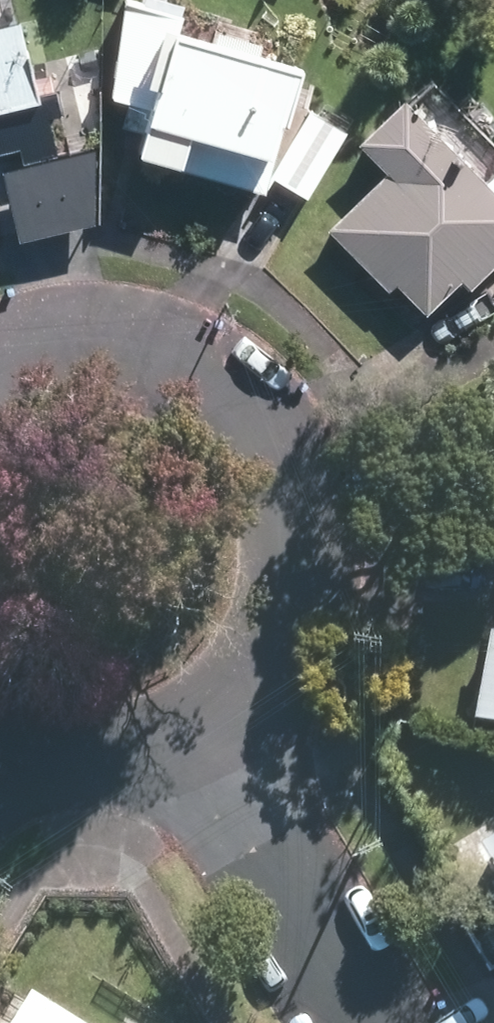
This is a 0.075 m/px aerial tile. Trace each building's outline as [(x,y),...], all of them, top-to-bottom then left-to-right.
[(144,4),(130,0),(124,0),(111,96),(130,102),(123,125),(147,131),(141,152),(265,188),(301,66),(178,30),(183,15),(182,15),(185,3),(173,0),(145,0),(144,4)] [(24,146),(27,160),(58,153),(54,138),(56,138),(51,116),(63,113),(57,88),(44,91),(35,53),(30,54),(22,19),(0,24),(0,152),(24,146)] [(487,179),(405,96),(359,141),(387,169),(327,228),(388,289),(396,282),(426,312),(460,278),(470,288),(493,265),(493,172),(487,179)] [(348,130),(313,109),(272,178),(307,199),(348,130)] [(475,718),(493,721),(493,614),(475,718)] [(476,841),(490,864),(493,862),(493,830),(476,841)] [(12,1022),(106,1022),(40,981),(12,1022)]
